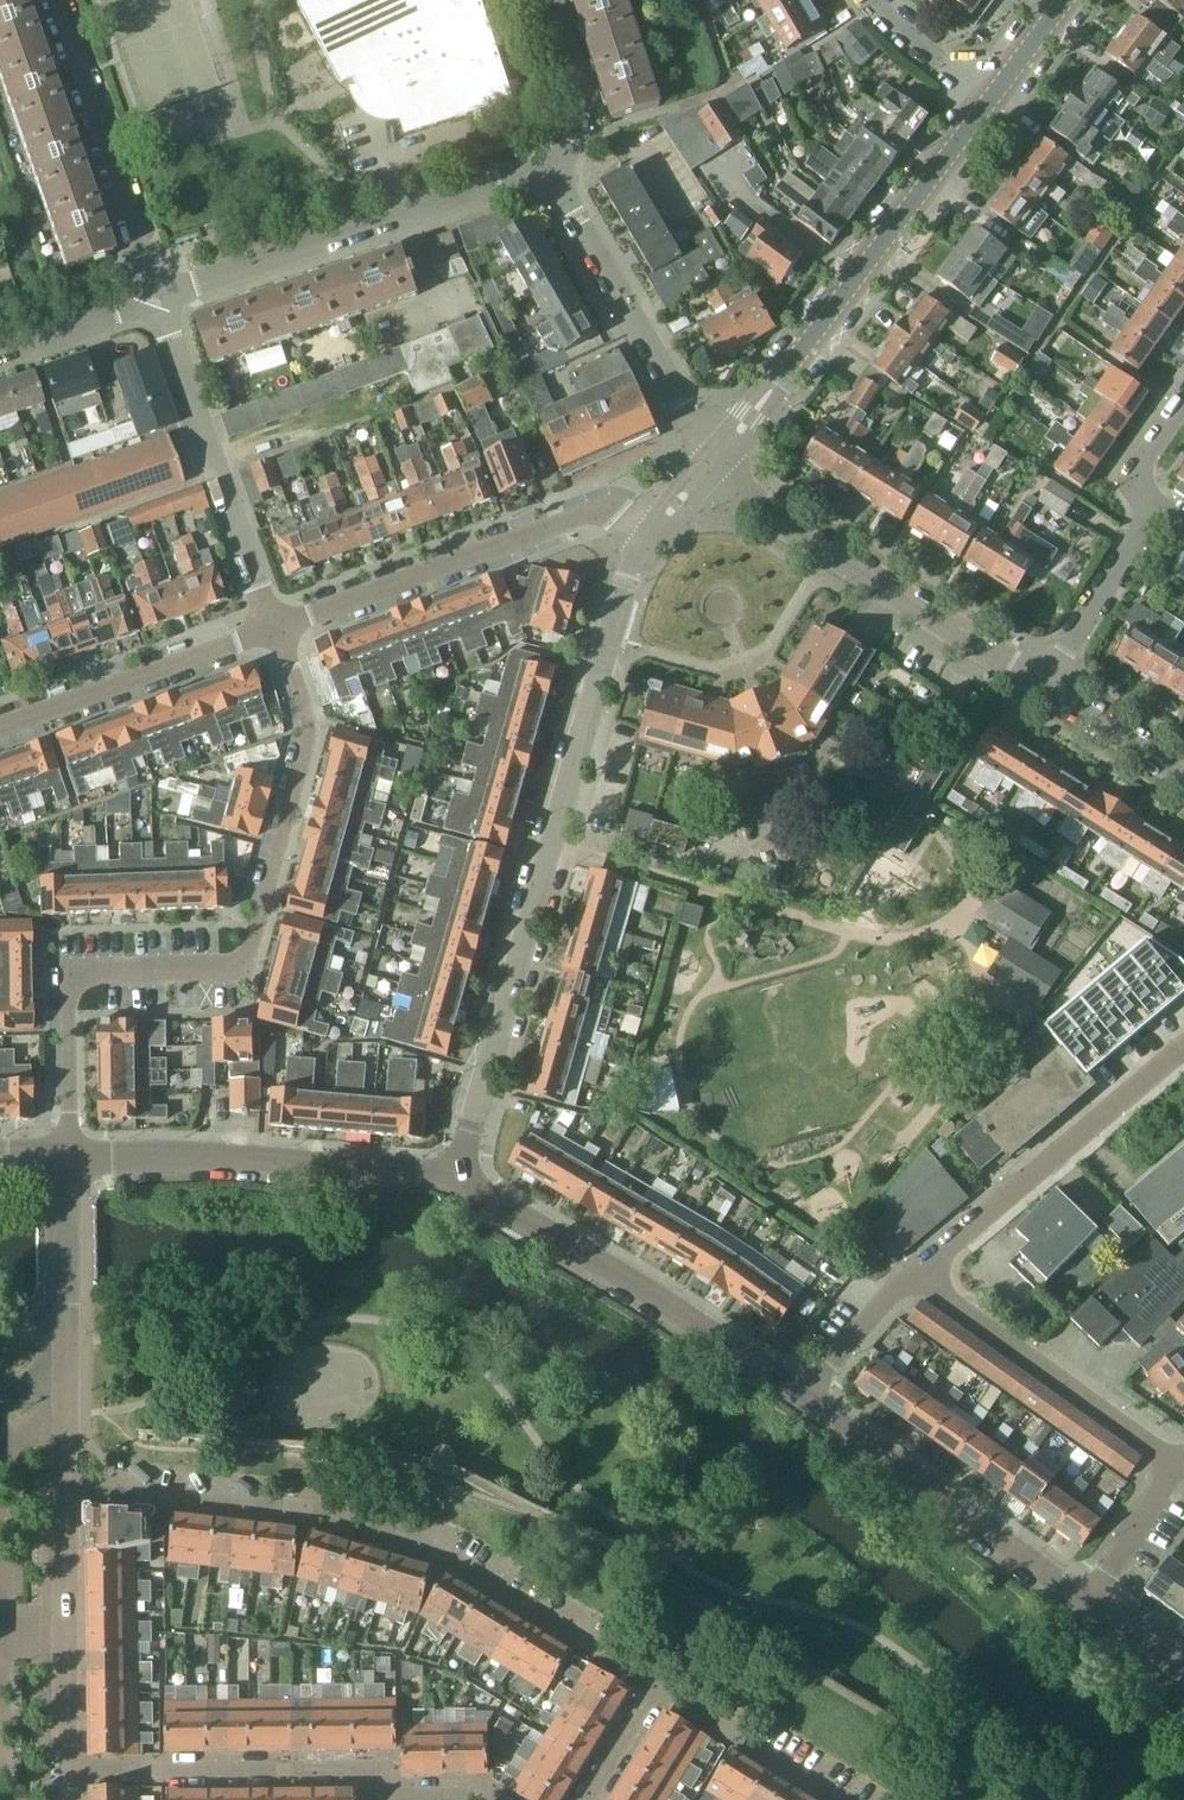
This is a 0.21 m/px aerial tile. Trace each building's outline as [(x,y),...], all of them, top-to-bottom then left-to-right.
[(41,46),(25,0),(0,0),(0,59),(41,46)] [(315,36),(341,85),(353,78),(362,95),(361,96),(362,98),(366,103),(371,108),(376,110),(382,112),(389,113),(393,112),(400,111),(406,133),(467,114),(513,99),(481,0),(306,0),(298,4),(315,36)] [(627,0),(575,0),(592,50),(638,35),(627,0)] [(749,50),(760,43),(773,36),(772,35),(816,10),(810,0),(794,0),(767,16),(772,24),(769,27),(768,25),(751,36),(743,41),(748,49),(749,50)] [(794,0),(755,0),(760,8),(762,7),(767,16),(794,0)] [(952,9),(954,7),(962,12),(963,15),(968,19),(974,19),(978,14),(977,13),(987,0),(940,0),(952,9)] [(1150,7),(1177,28),(1183,19),(1182,17),(1183,14),(1183,0),(1155,0),(1150,7)] [(718,8),(723,18),(736,11),(730,1),(718,8)] [(1137,15),(1122,34),(1165,68),(1172,59),(1158,47),(1166,37),(1168,39),(1177,28),(1150,7),(1141,18),(1137,15)] [(790,57),(799,52),(800,52),(828,34),(825,29),(826,28),(816,10),(772,35),(773,36),(778,44),(782,42),(788,51),(787,51),(790,57)] [(736,11),(723,18),(730,28),(742,20),(736,11)] [(835,36),(837,39),(844,56),(846,55),(858,68),(881,46),(858,21),(835,36)] [(1136,77),(1142,68),(1165,85),(1173,74),(1165,68),(1122,34),(1107,54),(1136,77)] [(661,104),(638,35),(592,50),(614,120),(661,105),(661,104)] [(844,56),(837,39),(821,48),(829,65),(844,56)] [(766,53),(760,43),(749,50),(754,58),(746,63),(738,68),(745,80),(756,73),(759,77),(770,70),(761,56),(766,53)] [(19,130),(64,114),(41,46),(0,59),(0,76),(19,130)] [(748,49),(740,54),(746,63),(754,58),(749,50),(748,49)] [(790,57),(785,61),(797,85),(812,78),(799,52),(790,57)] [(804,57),(800,52),(799,52),(812,78),(819,94),(827,90),(822,79),(826,78),(824,73),(825,72),(816,52),(804,57)] [(772,68),(785,95),(797,87),(796,85),(797,85),(785,61),(772,68)] [(1126,89),(1125,88),(1124,90),(1094,68),(1080,88),(1120,118),(1130,105),(1135,108),(1141,100),(1126,89)] [(761,85),(771,105),(782,97),(773,79),(761,85)] [(738,90),(751,118),(763,110),(749,84),(738,90)] [(886,84),(872,101),(914,132),(926,117),(896,94),(893,89),(886,84)] [(1128,124),(1120,118),(1080,88),(1078,86),(1062,107),(1064,109),(1100,134),(1113,144),(1128,124)] [(721,101),(738,126),(751,118),(738,90),(721,101)] [(847,108),(859,118),(902,149),(914,132),(872,101),(861,92),(847,108)] [(1154,99),(1143,117),(1174,138),(1183,122),(1183,117),(1169,107),(1154,99)] [(1169,107),(1183,117),(1183,104),(1182,107),(1174,100),(1169,107)] [(738,126),(721,101),(710,108),(708,104),(659,120),(690,173),(744,137),(736,127),(738,126)] [(1072,158),(1082,166),(1086,161),(1094,166),(1101,157),(1089,148),(1100,134),(1064,109),(1050,128),(1079,150),(1072,158)] [(64,114),(19,130),(42,198),(88,182),(64,114)] [(890,164),(902,149),(859,118),(848,132),(890,164)] [(1126,140),(1140,149),(1147,139),(1134,129),(1126,140)] [(836,148),(847,157),(878,180),(890,164),(848,132),(836,148)] [(1041,139),(1026,160),(1055,182),(1065,169),(1099,194),(1108,182),(1096,175),(1082,166),(1072,158),(1071,161),(1041,139)] [(867,195),(878,180),(847,157),(843,163),(820,145),(813,154),(867,195)] [(854,211),(867,195),(813,154),(805,165),(828,182),(823,188),(854,211)] [(1026,160),(1007,184),(1037,206),(1046,194),(1060,204),(1069,192),(1055,182),(1026,160)] [(601,183),(654,273),(648,277),(658,294),(678,282),(670,266),(683,258),(682,256),(630,166),(601,183)] [(758,167),(746,175),(754,187),(766,179),(758,167)] [(789,172),(783,180),(843,226),(854,211),(823,188),(818,195),(789,172)] [(1119,187),(1137,198),(1145,183),(1128,172),(1119,187)] [(832,241),(843,226),(783,180),(775,190),(797,207),(793,212),(832,241)] [(88,182),(42,198),(66,267),(112,251),(88,182)] [(1037,207),(1037,206),(1007,184),(989,209),(1018,231),(1018,232),(1032,240),(1049,217),(1037,207)] [(1120,195),(1115,202),(1127,211),(1132,204),(1120,195)] [(726,219),(716,203),(707,209),(718,225),(726,219)] [(502,241),(517,265),(550,245),(534,218),(516,228),(506,211),(489,216),(497,242),(502,241)] [(1172,219),(1183,227),(1183,216),(1178,212),(1172,219)] [(751,228),(733,214),(725,225),(743,239),(751,228)] [(484,218),(475,221),(483,247),(497,242),(489,216),(484,218)] [(1086,241),(1102,252),(1118,229),(1101,217),(1086,241)] [(1180,238),(1183,233),(1183,227),(1172,219),(1166,229),(1180,238)] [(783,235),(763,220),(740,251),(758,265),(760,263),(783,280),(803,253),(782,237),(783,235)] [(469,252),(483,247),(475,221),(460,226),(469,252)] [(957,252),(992,278),(1002,265),(1008,270),(1017,259),(1006,251),(1007,251),(975,227),(957,252)] [(678,282),(703,268),(725,255),(711,229),(693,239),(697,247),(682,256),(683,258),(670,266),(678,282)] [(453,231),(438,236),(448,263),(462,258),(453,231)] [(434,268),(448,263),(438,236),(425,240),(434,268)] [(1086,241),(1068,266),(1067,267),(1082,277),(1082,276),(1084,278),(1102,252),(1086,241)] [(566,274),(550,245),(517,265),(533,294),(566,274)] [(335,270),(350,317),(419,293),(414,277),(418,276),(414,265),(410,267),(403,247),(335,270)] [(1072,290),(1082,277),(1067,267),(1068,266),(1054,258),(1039,248),(1031,260),(1046,269),(1046,270),(1072,290)] [(998,284),(991,279),(992,278),(957,252),(938,278),(979,309),(998,284)] [(446,281),(468,273),(462,258),(448,263),(434,268),(446,281)] [(1179,258),(1165,277),(1157,271),(1159,269),(1145,259),(1140,266),(1153,276),(1154,276),(1162,281),(1183,297),(1183,262),(1179,258)] [(1140,266),(1134,275),(1147,284),(1149,282),(1154,276),(1153,276),(1140,266)] [(678,282),(658,294),(667,309),(712,282),(703,268),(678,282)] [(335,270),(266,294),(282,340),(350,317),(335,270)] [(582,301),(566,274),(533,294),(549,321),(582,301)] [(1095,276),(1083,293),(1095,302),(1107,284),(1095,276)] [(483,284),(491,301),(502,296),(494,279),(483,284)] [(1162,281),(1145,305),(1172,324),(1183,307),(1183,297),(1162,281)] [(728,284),(717,291),(725,304),(748,343),(774,328),(756,298),(755,298),(750,289),(735,297),(728,284)] [(748,343),(725,304),(717,291),(707,297),(720,319),(705,328),(722,358),(748,343)] [(282,340),(266,294),(197,317),(213,364),(282,340)] [(923,296),(906,319),(935,340),(945,326),(969,343),(978,329),(954,313),(952,317),(923,296)] [(1099,307),(1107,313),(1108,313),(1121,323),(1129,329),(1155,347),(1172,324),(1145,305),(1133,323),(1124,317),(1126,315),(1105,299),(1099,307)] [(600,331),(582,301),(549,321),(566,350),(600,331)] [(497,314),(505,331),(516,326),(508,309),(497,314)] [(489,313),(400,347),(409,372),(408,372),(417,396),(454,382),(449,367),(505,346),(489,313)] [(1108,313),(1107,313),(1101,321),(1115,331),(1116,330),(1124,336),(1112,352),(1139,371),(1155,347),(1129,329),(1121,323),(1108,313)] [(946,349),(935,340),(906,319),(889,343),(917,364),(929,349),(940,357),(946,349)] [(1009,324),(1001,337),(1028,354),(1036,341),(1009,324)] [(539,377),(522,339),(503,347),(521,385),(539,377)] [(900,388),(900,387),(908,393),(914,395),(920,387),(907,377),(917,364),(889,343),(871,366),(900,388)] [(1058,350),(1048,343),(1041,353),(1051,359),(1058,350)] [(1015,375),(1024,360),(1019,356),(1021,354),(1006,345),(1004,347),(1002,345),(991,361),(1015,375)] [(388,352),(397,377),(408,372),(409,372),(400,347),(388,352)] [(946,349),(940,357),(951,364),(957,356),(946,349)] [(110,430),(115,445),(178,423),(152,351),(112,365),(128,409),(133,422),(110,430)] [(560,470),(657,428),(632,372),(620,351),(618,352),(619,352),(570,373),(579,395),(555,405),(555,406),(547,409),(536,414),(560,470)] [(388,352),(376,357),(385,381),(397,377),(388,352)] [(1052,362),(1041,354),(1036,361),(1047,369),(1052,362)] [(84,356),(43,370),(54,403),(79,395),(81,401),(98,396),(84,356)] [(376,357),(364,361),(373,386),(385,381),(376,357)] [(364,361),(352,366),(361,390),(373,386),(364,361)] [(352,366),(340,370),(350,395),(361,390),(352,366)] [(805,460),(829,475),(866,416),(881,391),(901,404),(908,393),(900,387),(900,388),(871,366),(868,366),(855,387),(857,393),(849,405),(857,410),(840,437),(825,427),(805,460)] [(1113,368),(1101,385),(1089,376),(1084,383),(1097,392),(1133,417),(1149,394),(1113,368)] [(340,370),(328,375),(337,399),(350,395),(340,370)] [(7,383),(17,412),(28,409),(44,403),(34,374),(7,383)] [(328,375),(316,379),(325,404),(337,399),(328,375)] [(316,379),(304,384),(313,408),(325,404),(316,379)] [(456,392),(480,439),(504,496),(535,484),(512,430),(498,435),(484,403),(491,399),(480,379),(456,392)] [(17,412),(7,383),(0,385),(0,418),(17,412)] [(1084,383),(1078,392),(1089,399),(1091,401),(1097,392),(1084,383)] [(304,384),(292,388),(301,413),(313,408),(304,384)] [(292,388),(280,393),(289,417),(301,413),(292,388)] [(979,404),(989,411),(990,412),(1001,396),(990,388),(979,404)] [(549,390),(529,399),(536,414),(547,409),(555,406),(555,405),(549,390)] [(1116,441),(1133,417),(1097,392),(1091,401),(1089,399),(1078,415),(1089,422),(1116,441)] [(280,393),(268,397),(278,422),(289,417),(280,393)] [(435,399),(442,417),(459,410),(450,393),(435,399)] [(268,397),(256,402),(266,426),(278,422),(268,397)] [(415,406),(422,425),(442,417),(435,399),(415,406)] [(256,402),(244,406),(254,431),(266,426),(256,402)] [(975,433),(986,416),(966,403),(955,419),(975,433)] [(244,406),(232,411),(242,436),(254,431),(244,406)] [(401,433),(422,425),(415,406),(395,414),(401,433)] [(242,436),(232,411),(221,415),(230,440),(242,436)] [(1050,430),(1050,431),(1063,440),(1069,430),(1041,411),(1035,420),(1050,430)] [(52,430),(46,414),(38,417),(43,433),(52,430)] [(935,414),(925,430),(934,436),(940,434),(948,422),(935,414)] [(829,475),(853,490),(873,458),(859,449),(874,422),(866,416),(829,475)] [(28,446),(20,422),(8,426),(16,450),(28,446)] [(1116,441),(1089,422),(1073,446),(1099,465),(1116,441)] [(1063,440),(1050,431),(1045,438),(1059,448),(1063,440)] [(92,436),(67,445),(72,460),(97,451),(92,436)] [(180,484),(163,437),(0,495),(0,548),(180,484)] [(462,442),(452,446),(457,458),(475,504),(476,507),(496,499),(478,453),(468,457),(462,442)] [(902,466),(898,473),(877,506),(902,521),(923,489),(910,481),(915,472),(919,471),(920,469),(925,462),(926,459),(925,456),(927,453),(926,447),(917,442),(908,456),(902,466)] [(313,443),(293,451),(296,461),(317,453),(313,443)] [(411,488),(401,492),(414,527),(435,519),(409,450),(407,446),(397,450),(411,488)] [(435,519),(456,511),(442,477),(431,481),(430,480),(434,473),(430,464),(425,462),(420,446),(409,450),(435,519)] [(451,473),(442,477),(456,511),(475,504),(457,458),(452,446),(442,449),(451,473)] [(981,525),(966,516),(988,481),(987,480),(994,470),(997,471),(1008,454),(995,446),(978,475),(936,543),(960,557),(981,525)] [(1083,488),(1099,465),(1073,446),(1056,469),(1083,488)] [(893,461),(902,466),(908,456),(900,449),(893,461)] [(293,451),(273,458),(282,481),(301,474),(293,451)] [(394,534),(414,527),(401,492),(397,481),(386,485),(376,457),(366,461),(367,464),(372,476),(394,534)] [(280,481),(282,481),(273,458),(252,466),(262,494),(282,487),(280,481)] [(853,490),(877,506),(898,473),(873,458),(853,490)] [(372,542),(394,534),(372,476),(367,464),(356,467),(370,503),(359,507),(372,542)] [(911,527),(936,543),(978,475),(968,468),(946,503),(931,494),(911,527)] [(1175,491),(1183,497),(1183,472),(1178,479),(1182,482),(1175,491)] [(352,550),(372,542),(359,507),(349,511),(335,475),(326,479),(330,492),(352,550)] [(1051,480),(1038,500),(1039,500),(1064,518),(1078,497),(1051,480)] [(194,515),(208,509),(200,487),(165,499),(170,513),(172,512),(173,514),(191,507),(194,515)] [(310,499),(319,522),(332,557),(352,550),(330,492),(310,499)] [(1027,496),(1023,503),(1033,510),(1039,500),(1038,500),(1031,495),(1027,496)] [(152,504),(156,515),(157,517),(170,513),(165,499),(152,504)] [(313,564),(332,557),(319,522),(310,526),(301,502),(288,507),(292,517),(293,518),(310,565),(312,565),(313,564)] [(986,528),(965,561),(990,577),(1022,526),(1033,510),(1023,503),(1001,537),(986,528)] [(128,524),(156,515),(152,504),(125,514),(127,519),(128,524)] [(314,568),(313,564),(312,565),(310,565),(293,518),(272,526),(286,565),(284,566),(287,575),(290,574),(291,577),(293,576),(294,578),(304,575),(303,572),(314,568)] [(136,543),(128,524),(127,519),(105,526),(114,550),(136,543)] [(77,533),(83,549),(86,558),(109,549),(101,524),(77,533)] [(1022,526),(990,577),(1015,592),(1035,561),(1047,569),(1058,551),(1046,544),(1029,534),(1031,531),(1022,526)] [(70,554),(83,549),(77,533),(77,531),(64,535),(70,554)] [(63,554),(57,537),(37,544),(43,561),(63,554)] [(180,541),(182,549),(203,607),(225,599),(207,549),(196,553),(190,537),(180,541)] [(203,607),(182,549),(174,551),(183,575),(172,579),(184,614),(203,607)] [(0,555),(0,569),(2,573),(15,568),(8,552),(0,555)] [(143,628),(163,621),(143,563),(141,557),(132,560),(138,578),(127,582),(143,628)] [(1173,573),(1183,580),(1183,557),(1173,573)] [(163,621),(184,614),(172,579),(160,583),(152,560),(143,563),(163,621)] [(39,615),(42,625),(55,660),(76,652),(55,594),(49,578),(45,567),(34,571),(48,612),(39,615)] [(515,592),(573,608),(581,580),(559,574),(533,567),(529,579),(519,576),(515,592)] [(509,594),(502,574),(479,583),(495,628),(507,623),(512,638),(524,634),(522,629),(509,594)] [(57,575),(49,578),(55,594),(63,591),(57,575)] [(83,610),(84,610),(96,645),(117,638),(95,580),(94,575),(85,578),(87,583),(86,583),(75,587),(83,610)] [(105,576),(95,580),(117,638),(138,630),(125,596),(114,599),(105,576)] [(456,591),(478,651),(488,647),(483,632),(495,628),(479,583),(456,591)] [(76,652),(96,645),(84,610),(83,610),(75,587),(63,591),(55,594),(76,652)] [(14,609),(8,591),(0,594),(0,603),(12,636),(1,640),(14,674),(35,667),(14,609)] [(434,599),(450,644),(462,640),(467,655),(478,651),(456,591),(434,599)] [(565,637),(573,608),(515,592),(509,594),(522,629),(532,625),(545,628),(544,631),(565,637)] [(411,608),(432,668),(443,664),(437,649),(450,644),(434,599),(411,608)] [(1128,639),(1117,656),(1121,659),(1122,662),(1127,665),(1130,664),(1142,672),(1175,618),(1167,613),(1162,620),(1137,604),(1127,620),(1136,626),(1133,630),(1130,631),(1127,636),(1128,639)] [(35,667),(55,660),(42,625),(31,629),(23,606),(14,609),(35,667)] [(388,616),(404,661),(417,656),(422,671),(432,668),(411,608),(388,616)] [(366,624),(387,684),(397,680),(392,665),(404,661),(388,616),(366,624)] [(821,618),(801,650),(852,682),(851,683),(855,686),(873,656),(874,655),(836,630),(828,625),(828,624),(829,623),(829,621),(829,620),(828,619),(827,618),(826,617),(824,617),(823,617),(822,617),(821,618)] [(1142,672),(1153,679),(1154,682),(1159,685),(1162,684),(1166,687),(1183,658),(1183,654),(1172,647),(1183,628),(1183,623),(1175,618),(1142,672)] [(343,633),(359,677),(371,673),(377,688),(387,684),(366,624),(343,633)] [(343,633),(315,643),(322,662),(327,660),(331,670),(329,671),(340,701),(351,697),(346,682),(359,677),(343,633)] [(511,654),(502,684),(548,697),(556,669),(539,664),(541,657),(517,650),(511,654)] [(779,685),(777,685),(784,690),(789,682),(834,710),(851,683),(852,682),(801,650),(799,653),(796,658),(787,672),(779,685)] [(1166,687),(1169,689),(1170,692),(1175,695),(1178,695),(1183,698),(1183,658),(1166,687)] [(260,696),(256,685),(260,683),(254,666),(225,676),(241,720),(255,715),(260,730),(271,726),(261,696),(260,696)] [(201,685),(222,744),(233,740),(228,725),(241,720),(225,676),(201,685)] [(644,730),(640,744),(642,745),(674,754),(676,749),(674,749),(690,692),(657,682),(655,682),(654,682),(652,682),(651,683),(650,684),(650,686),(650,687),(650,688),(651,689),(652,689),(652,690),(655,690),(652,699),(644,730)] [(720,708),(706,758),(739,767),(739,766),(749,769),(754,767),(762,769),(775,764),(778,772),(773,775),(785,807),(807,799),(795,766),(789,768),(786,760),(800,755),(804,748),(811,746),(815,738),(816,739),(834,710),(789,682),(784,690),(777,685),(731,703),(729,711),(720,708)] [(541,722),(548,697),(502,684),(498,698),(483,694),(480,704),(541,722)] [(177,693),(193,738),(207,733),(212,747),(222,744),(201,685),(177,693)] [(456,697),(469,701),(471,691),(459,687),(456,697)] [(690,692),(674,749),(676,749),(706,758),(720,708),(729,711),(731,703),(691,692),(690,692)] [(153,702),(174,761),(185,758),(179,743),(193,738),(177,693),(153,702)] [(930,730),(943,727),(953,711),(935,699),(927,711),(923,709),(916,721),(930,730)] [(129,711),(145,756),(159,751),(164,765),(174,761),(153,702),(129,711)] [(534,747),(541,722),(480,704),(477,715),(492,720),(488,734),(534,747)] [(105,719),(126,779),(137,775),(131,761),(145,756),(129,711),(105,719)] [(379,732),(373,714),(357,718),(360,727),(379,732)] [(930,730),(916,721),(911,718),(902,733),(921,745),(930,730)] [(81,728),(97,773),(111,768),(116,783),(126,779),(105,719),(81,728)] [(355,737),(356,731),(340,727),(332,754),(396,771),(399,762),(384,757),(387,746),(373,742),(355,737)] [(81,728),(56,737),(77,797),(88,793),(83,778),(97,773),(81,728)] [(977,782),(985,788),(1014,741),(993,728),(974,758),(973,757),(963,774),(977,782)] [(527,771),(534,747),(488,734),(484,747),(469,743),(466,754),(527,771)] [(68,800),(47,740),(25,748),(41,793),(53,789),(58,803),(68,800)] [(1016,784),(1035,754),(1014,741),(985,788),(996,794),(1006,778),(1016,784)] [(2,756),(23,816),(32,812),(33,812),(28,797),(41,793),(25,748),(2,756)] [(396,771),(332,754),(326,776),(375,789),(378,779),(393,783),(396,771)] [(520,796),(527,771),(466,754),(463,764),(478,769),(474,783),(520,796)] [(936,754),(915,788),(929,797),(950,762),(936,754)] [(1019,809),(1027,814),(1056,767),(1035,754),(1016,784),(1027,791),(1016,807),(1019,809)] [(7,805),(12,819),(21,816),(23,816),(2,756),(0,757),(0,807),(7,805)] [(1076,780),(1056,767),(1027,814),(1038,821),(1048,804),(1057,810),(1076,780)] [(424,770),(418,795),(428,797),(434,772),(424,770)] [(231,790),(227,805),(261,814),(271,780),(237,771),(231,790)] [(326,776),(320,798),(384,815),(387,806),(372,801),(375,789),(326,776)] [(1098,794),(1076,780),(1057,810),(1068,817),(1057,833),(1068,840),(1098,794)] [(186,783),(183,793),(197,797),(197,796),(200,787),(186,783)] [(513,821),(520,796),(474,783),(470,797),(455,792),(451,803),(513,821)] [(197,796),(213,801),(227,805),(231,790),(217,786),(216,790),(200,785),(200,787),(197,796)] [(967,800),(954,791),(953,790),(947,799),(961,808),(967,800)] [(130,814),(130,793),(106,802),(106,815),(130,814)] [(1089,830),(1100,837),(1118,807),(1098,794),(1068,840),(1078,846),(1089,830)] [(428,797),(418,795),(412,820),(421,823),(428,797)] [(223,828),(255,837),(261,814),(227,805),(213,801),(197,796),(197,797),(190,820),(223,829),(223,828)] [(314,820),(363,833),(366,823),(381,827),(384,815),(320,798),(314,820)] [(506,846),(513,821),(451,803),(444,829),(475,838),(475,837),(506,846)] [(1139,820),(1118,807),(1100,837),(1110,843),(1099,860),(1110,866),(1139,820)] [(976,817),(988,825),(994,817),(981,808),(976,817)] [(623,834),(647,841),(654,817),(630,810),(623,834)] [(901,810),(876,851),(881,854),(888,844),(904,854),(923,824),(901,810)] [(23,816),(21,816),(24,825),(35,821),(32,812),(23,816)] [(1009,826),(994,817),(988,825),(1003,835),(1009,826)] [(314,820),(308,842),(373,859),(376,849),(360,844),(363,833),(314,820)] [(1130,856),(1141,863),(1160,833),(1139,820),(1110,866),(1120,872),(1130,856)] [(691,832),(653,822),(647,841),(685,852),(691,832)] [(88,913),(110,912),(109,861),(97,862),(96,845),(95,845),(94,828),(84,828),(85,846),(86,846),(88,913)] [(420,835),(409,832),(406,846),(416,848),(420,835)] [(1181,846),(1160,833),(1141,863),(1155,871),(1144,887),(1152,892),(1181,846)] [(1017,843),(1030,852),(1036,844),(1023,835),(1017,843)] [(505,853),(442,836),(439,847),(456,851),(452,864),(498,877),(505,853)] [(212,858),(200,858),(202,909),(231,908),(230,890),(224,890),(224,881),(225,881),(223,841),(211,841),(212,858)] [(179,910),(202,909),(200,858),(188,858),(187,842),(176,843),(179,910)] [(308,842),(302,864),(351,877),(354,866),(370,870),(373,859),(308,842)] [(156,910),(179,910),(176,843),(165,843),(166,859),(154,860),(156,910)] [(110,912),(133,911),(131,844),(120,845),(121,861),(109,861),(110,912)] [(142,844),(131,844),(133,911),(156,910),(154,860),(143,860),(142,844)] [(1050,852),(1036,844),(1030,852),(1044,861),(1050,852)] [(1074,851),(1064,845),(1059,853),(1070,859),(1074,851)] [(88,913),(86,846),(85,846),(75,846),(76,862),(63,863),(65,913),(88,913)] [(1183,889),(1183,848),(1181,846),(1152,892),(1161,897),(1171,881),(1183,888),(1183,889)] [(41,914),(65,913),(63,863),(51,863),(50,847),(38,847),(39,887),(40,887),(41,914)] [(998,915),(1019,929),(990,974),(991,974),(1039,1005),(1060,973),(1025,951),(1034,936),(1027,932),(1041,909),(1034,904),(1013,891),(1031,862),(1018,854),(1017,854),(984,908),(979,914),(993,923),(998,915)] [(302,864),(297,884),(361,901),(363,892),(348,888),(351,877),(302,864)] [(491,902),(498,877),(452,864),(448,877),(432,873),(429,884),(491,902)] [(1056,874),(1069,882),(1075,874),(1062,865),(1056,874)] [(594,870),(587,895),(632,908),(640,883),(594,870)] [(1089,882),(1075,874),(1069,882),(1084,891),(1089,882)] [(358,911),(361,901),(297,884),(290,909),(324,918),(324,919),(339,924),(343,906),(358,911)] [(491,902),(429,884),(425,896),(442,900),(438,914),(484,927),(491,902)] [(1100,897),(1114,906),(1120,897),(1106,888),(1100,897)] [(1183,888),(1175,901),(1183,906),(1183,889),(1183,888)] [(0,895),(0,898),(3,908),(19,902),(15,889),(0,895)] [(587,895),(580,920),(625,933),(632,908),(587,895)] [(1133,905),(1120,897),(1114,906),(1127,914),(1133,905)] [(700,929),(706,909),(687,904),(681,924),(700,929)] [(1139,922),(1153,931),(1159,922),(1145,913),(1139,922)] [(477,951),(484,927),(438,914),(434,928),(418,924),(415,934),(477,951)] [(288,915),(281,941),(333,955),(337,940),(352,944),(355,932),(325,924),(325,925),(288,915)] [(625,933),(580,920),(573,945),(618,958),(627,960),(630,950),(621,947),(625,933)] [(30,949),(29,922),(0,922),(0,950),(30,949)] [(1170,929),(1165,937),(1176,945),(1181,936),(1170,929)] [(477,951),(415,934),(412,944),(428,949),(424,963),(470,976),(477,951)] [(1144,942),(1145,943),(1182,987),(1183,989),(1183,964),(1181,960),(1147,939),(1144,942)] [(274,966),(342,984),(344,974),(329,970),(333,955),(281,941),(274,966)] [(1127,956),(1128,957),(1165,1001),(1170,1006),(1183,995),(1183,989),(1182,987),(1145,943),(1144,942),(1127,956)] [(611,982),(618,958),(573,945),(566,969),(597,978),(611,982)] [(30,949),(0,950),(0,976),(30,976),(30,949)] [(1127,956),(1111,970),(1112,971),(1149,1015),(1154,1020),(1170,1006),(1165,1001),(1128,957),(1127,956)] [(463,1000),(470,976),(424,963),(420,977),(404,972),(401,983),(463,1000)] [(274,966),(267,992),(319,1006),(323,991),(339,995),(342,984),(274,966)] [(592,998),(597,978),(566,969),(559,994),(605,1007),(613,1010),(617,998),(599,993),(598,999),(592,998)] [(1111,970),(1094,984),(1095,985),(1132,1029),(1137,1034),(1154,1020),(1149,1015),(1112,971),(1111,970)] [(31,1003),(30,976),(0,976),(0,1003),(31,1003)] [(415,998),(411,1011),(456,1024),(463,1000),(401,983),(398,993),(415,998)] [(1094,984),(1078,998),(1079,999),(1116,1042),(1121,1048),(1137,1034),(1132,1029),(1095,985),(1094,984)] [(296,1028),(327,1037),(330,1026),(315,1021),(319,1006),(267,992),(260,1018),(296,1028)] [(559,994),(552,1019),(597,1032),(605,1007),(559,994)] [(1078,998),(1061,1012),(1062,1013),(1099,1056),(1104,1062),(1121,1048),(1116,1042),(1079,999),(1078,998)] [(31,1003),(0,1003),(0,1030),(31,1029),(31,1003)] [(456,1024),(411,1011),(400,1008),(396,1023),(388,1021),(383,1038),(430,1051),(430,1050),(447,1055),(456,1024)] [(1061,1012),(1044,1026),(1045,1027),(1082,1071),(1087,1077),(1104,1062),(1099,1056),(1062,1013),(1061,1012)] [(621,1031),(637,1036),(642,1019),(626,1015),(621,1031)] [(366,1037),(370,1022),(356,1018),(351,1033),(366,1037)] [(100,1020),(101,1047),(152,1046),(152,1034),(167,1034),(167,1021),(136,1022),(123,1023),(123,1019),(100,1020)] [(545,1044),(590,1057),(597,1032),(552,1019),(545,1044)] [(261,1021),(261,1035),(271,1036),(272,1024),(262,1021),(261,1021)] [(994,1109),(957,1140),(981,1169),(996,1157),(1001,1164),(1015,1153),(1015,1154),(1016,1153),(1016,1152),(1024,1145),(1025,1146),(1026,1145),(1025,1144),(1034,1137),(1034,1138),(1035,1137),(1035,1136),(1043,1129),(1043,1130),(1045,1129),(1044,1128),(1052,1121),(1053,1122),(1054,1121),(1054,1120),(1062,1113),(1062,1114),(1064,1113),(1063,1112),(1072,1105),(1073,1105),(1073,1104),(1081,1097),(1082,1097),(1083,1096),(1082,1096),(1094,1086),(1087,1077),(1082,1071),(1045,1027),(1044,1026),(1041,1021),(980,1093),(994,1109)] [(215,1022),(214,1022),(214,1028),(215,1046),(215,1063),(216,1063),(217,1063),(235,1063),(235,1070),(232,1070),(232,1113),(245,1112),(245,1114),(251,1114),(251,1112),(261,1112),(260,1058),(260,1057),(253,1057),(253,1022),(251,1022),(215,1022)] [(214,1028),(203,1028),(203,1047),(215,1046),(214,1028)] [(261,1041),(261,1055),(276,1056),(277,1041),(261,1041)] [(545,1044),(538,1069),(583,1082),(590,1057),(545,1044)] [(101,1047),(101,1071),(168,1070),(168,1059),(152,1059),(152,1046),(101,1047)] [(215,1046),(203,1047),(203,1065),(216,1065),(216,1063),(215,1063),(215,1046)] [(4,1120),(31,1120),(30,1081),(31,1081),(31,1066),(14,1066),(13,1050),(3,1050),(4,1120)] [(298,1128),(304,1059),(290,1058),(287,1092),(275,1091),(272,1126),(298,1128)] [(373,1134),(398,1136),(404,1059),(390,1058),(387,1100),(376,1099),(373,1134)] [(298,1128),(323,1130),(326,1095),(315,1094),(317,1060),(304,1059),(298,1128)] [(414,1102),(418,1060),(404,1059),(398,1136),(425,1138),(427,1103),(414,1102)] [(348,1132),(354,1063),(340,1062),(337,1096),(326,1095),(323,1130),(348,1132)] [(348,1132),(373,1134),(376,1099),(365,1098),(367,1064),(354,1063),(348,1132)] [(531,1094),(576,1106),(583,1082),(538,1069),(531,1094)] [(101,1071),(101,1094),(152,1094),(152,1081),(168,1081),(168,1070),(101,1071)] [(192,1070),(192,1086),(203,1086),(203,1070),(192,1070)] [(203,1070),(203,1086),(216,1086),(216,1070),(203,1070)] [(153,1106),(152,1094),(101,1094),(102,1121),(124,1121),(124,1118),(137,1118),(137,1119),(169,1118),(168,1106),(153,1106)] [(937,1133),(944,1141),(958,1129),(949,1118),(937,1133)] [(564,1138),(568,1131),(556,1124),(545,1143),(528,1133),(512,1161),(540,1177),(563,1137),(564,1138)] [(562,1190),(585,1150),(564,1138),(563,1137),(540,1177),(562,1190)] [(649,1147),(660,1153),(665,1144),(654,1138),(649,1147)] [(562,1190),(584,1203),(600,1176),(598,1175),(589,1170),(600,1150),(589,1143),(585,1150),(562,1190)] [(1170,1247),(1183,1235),(1183,1147),(1125,1197),(1156,1234),(1158,1233),(1170,1247)] [(881,1202),(890,1213),(868,1231),(894,1261),(969,1198),(944,1167),(943,1168),(926,1148),(881,1202)] [(598,1175),(600,1176),(584,1203),(606,1216),(629,1175),(606,1162),(598,1175)] [(699,1164),(693,1174),(700,1178),(706,1168),(699,1164)] [(629,1175),(606,1216),(628,1228),(652,1188),(629,1175)] [(734,1203),(739,1195),(725,1185),(719,1194),(727,1199),(732,1202),(734,1203)] [(650,1241),(674,1201),(652,1188),(628,1228),(650,1241)] [(1098,1229),(1057,1189),(1016,1231),(1029,1244),(1010,1264),(1038,1292),(1098,1229)] [(723,1213),(716,1224),(718,1226),(726,1215),(734,1203),(732,1202),(727,1199),(720,1211),(723,1213)] [(650,1241),(672,1254),(695,1214),(674,1201),(650,1241)] [(1131,1249),(1148,1232),(1120,1205),(1103,1223),(1131,1249)] [(695,1214),(672,1254),(694,1267),(717,1226),(695,1214)] [(715,1280),(741,1243),(717,1226),(694,1267),(699,1270),(715,1280)] [(1110,1338),(1116,1343),(1125,1343),(1130,1337),(1140,1347),(1183,1302),(1183,1250),(1175,1259),(1151,1236),(1071,1319),(1100,1348),(1110,1338)] [(731,1291),(736,1295),(763,1258),(762,1257),(741,1243),(715,1280),(731,1291)] [(736,1295),(757,1310),(784,1272),(790,1263),(769,1247),(762,1257),(763,1258),(736,1295)] [(814,1267),(822,1255),(812,1248),(804,1260),(814,1267)] [(806,1287),(784,1272),(757,1310),(778,1325),(796,1302),(806,1287)] [(800,1311),(808,1317),(817,1306),(809,1299),(800,1311)] [(910,1319),(922,1329),(936,1309),(924,1300),(910,1319)] [(922,1329),(936,1338),(949,1318),(936,1309),(922,1329)] [(1176,1326),(1183,1334),(1183,1317),(1176,1326)] [(962,1327),(949,1318),(936,1338),(948,1347),(962,1327)] [(1139,1364),(1166,1395),(1171,1392),(1183,1407),(1183,1356),(1183,1355),(1183,1334),(1176,1326),(1139,1364)] [(975,1337),(962,1327),(948,1347),(961,1357),(975,1337)] [(916,1335),(905,1351),(913,1356),(924,1341),(916,1335)] [(961,1357),(974,1366),(988,1346),(975,1337),(961,1357)] [(974,1366),(987,1375),(1001,1355),(988,1346),(974,1366)] [(894,1366),(903,1372),(913,1359),(904,1353),(894,1366)] [(1014,1365),(1001,1355),(987,1375),(1000,1385),(1014,1365)] [(858,1383),(883,1401),(901,1377),(900,1376),(903,1372),(894,1366),(891,1370),(876,1358),(858,1383)] [(1027,1374),(1014,1365),(1000,1385),(1013,1394),(1027,1374)] [(919,1384),(928,1390),(938,1377),(929,1371),(919,1384)] [(1013,1394),(1025,1402),(1039,1383),(1027,1374),(1013,1394)] [(883,1401),(908,1419),(926,1395),(901,1377),(883,1401)] [(1025,1402),(1036,1410),(1050,1391),(1039,1383),(1025,1402)] [(944,1402),(953,1409),(955,1406),(963,1395),(954,1389),(944,1402)] [(1050,1391),(1036,1410),(1048,1419),(1062,1399),(1050,1391)] [(933,1438),(951,1413),(926,1395),(908,1419),(933,1438)] [(1048,1419),(1059,1427),(1073,1407),(1062,1399),(1048,1419)] [(933,1438),(958,1456),(976,1431),(975,1430),(978,1426),(969,1420),(971,1418),(955,1406),(953,1409),(951,1413),(933,1438)] [(969,1420),(978,1426),(988,1413),(979,1406),(971,1418),(969,1420)] [(1059,1427),(1071,1435),(1085,1415),(1073,1407),(1059,1427)] [(1096,1424),(1085,1415),(1071,1435),(1082,1443),(1096,1424)] [(994,1438),(1003,1444),(1013,1431),(1004,1424),(994,1438)] [(1082,1443),(1094,1452),(1108,1432),(1096,1424),(1082,1443)] [(983,1474),(1001,1449),(976,1431),(958,1456),(983,1474)] [(1106,1460),(1120,1440),(1108,1432),(1094,1452),(1106,1460)] [(1106,1460),(1117,1469),(1131,1449),(1120,1440),(1106,1460)] [(1019,1456),(1028,1462),(1038,1449),(1029,1442),(1019,1456)] [(983,1474),(1008,1492),(1026,1467),(1001,1449),(983,1474)] [(1129,1477),(1143,1457),(1131,1449),(1117,1469),(1129,1477)] [(1051,1485),(1026,1467),(1008,1492),(1033,1510),(1051,1485)] [(1079,1479),(1070,1492),(1078,1498),(1088,1485),(1087,1485),(1093,1477),(1084,1471),(1079,1479)] [(1066,1496),(1051,1485),(1033,1510),(1058,1528),(1076,1503),(1075,1502),(1078,1498),(1070,1492),(1066,1496)] [(1095,1510),(1103,1516),(1113,1503),(1104,1496),(1095,1510)] [(1091,1514),(1076,1503),(1058,1528),(1084,1546),(1101,1521),(1100,1521),(1103,1516),(1095,1510),(1091,1514)] [(127,1550),(152,1543),(166,1540),(166,1528),(153,1527),(153,1516),(149,1512),(94,1508),(90,1511),(90,1551),(127,1550)] [(190,1579),(197,1517),(175,1515),(171,1548),(172,1561),(181,1563),(180,1577),(190,1579)] [(218,1520),(197,1517),(190,1579),(200,1580),(202,1565),(212,1566),(218,1520)] [(239,1522),(218,1520),(212,1566),(222,1568),(220,1583),(231,1584),(239,1522)] [(260,1525),(239,1522),(231,1584),(241,1585),(243,1570),(254,1572),(260,1525)] [(280,1527),(260,1525),(254,1572),(264,1573),(262,1588),(273,1589),(280,1527)] [(301,1530),(280,1527),(273,1589),(283,1590),(285,1576),(294,1577),(297,1564),(301,1530)] [(306,1595),(315,1598),(333,1538),(312,1532),(303,1564),(301,1578),(310,1581),(306,1595)] [(354,1545),(333,1538),(315,1598),(325,1601),(330,1587),(339,1590),(354,1545)] [(90,1551),(90,1572),(137,1571),(137,1562),(152,1561),(152,1543),(127,1550),(90,1551)] [(373,1550),(354,1545),(339,1590),(349,1593),(345,1607),(355,1610),(373,1550)] [(393,1556),(373,1550),(355,1610),(364,1613),(365,1611),(375,1614),(379,1602),(393,1556)] [(384,1618),(394,1621),(413,1562),(393,1556),(379,1602),(388,1604),(384,1618)] [(1168,1608),(1183,1585),(1183,1568),(1170,1558),(1146,1592),(1168,1608)] [(433,1568),(413,1562),(394,1621),(404,1624),(405,1620),(412,1623),(417,1613),(423,1601),(433,1568)] [(243,1570),(241,1585),(252,1587),(254,1572),(243,1570)] [(90,1589),(152,1589),(152,1581),(137,1581),(137,1571),(90,1572),(90,1589)] [(422,1633),(432,1639),(457,1598),(465,1586),(446,1574),(421,1615),(430,1621),(422,1633)] [(1183,1619),(1183,1585),(1168,1608),(1183,1619)] [(457,1598),(432,1639),(440,1645),(448,1632),(456,1638),(482,1596),(465,1586),(457,1598)] [(90,1589),(91,1612),(137,1612),(137,1602),(152,1602),(152,1589),(90,1589)] [(500,1607),(482,1596),(456,1638),(465,1643),(459,1653),(458,1655),(467,1661),(500,1607)] [(500,1607),(467,1661),(476,1667),(484,1654),(492,1660),(518,1618),(500,1607)] [(91,1612),(91,1632),(152,1632),(152,1622),(137,1622),(137,1612),(91,1612)] [(518,1618),(492,1660),(501,1665),(488,1687),(496,1693),(510,1671),(536,1629),(518,1618)] [(536,1629),(510,1671),(518,1676),(511,1688),(520,1694),(553,1640),(536,1629)] [(91,1653),(137,1652),(137,1642),(152,1642),(152,1632),(91,1632),(91,1653)] [(209,1636),(209,1650),(222,1650),(221,1636),(209,1636)] [(571,1651),(553,1640),(520,1694),(529,1699),(536,1687),(546,1693),(571,1651)] [(91,1653),(92,1672),(153,1672),(153,1663),(137,1662),(137,1652),(91,1653)] [(377,1658),(377,1672),(391,1672),(391,1658),(377,1658)] [(567,1675),(580,1683),(619,1707),(631,1688),(591,1664),(585,1674),(572,1666),(567,1675)] [(92,1694),(138,1693),(137,1683),(153,1682),(153,1672),(92,1672),(92,1694)] [(356,1747),(377,1746),(376,1685),(375,1685),(375,1673),(366,1672),(366,1685),(355,1686),(356,1747)] [(609,1723),(619,1707),(580,1683),(574,1691),(561,1683),(556,1690),(609,1723)] [(385,1685),(376,1685),(377,1746),(398,1746),(397,1700),(385,1700),(385,1685)] [(187,1748),(187,1686),(166,1687),(166,1748),(187,1748)] [(198,1686),(187,1686),(187,1748),(208,1748),(208,1688),(198,1689),(198,1686)] [(292,1686),(281,1686),(271,1687),(272,1747),(293,1747),(292,1686)] [(313,1686),(302,1686),(292,1686),(293,1747),(314,1747),(313,1686)] [(314,1747),(335,1747),(334,1686),(313,1686),(314,1747)] [(335,1747),(356,1747),(355,1686),(334,1686),(335,1747)] [(208,1748),(229,1748),(229,1687),(208,1687),(208,1688),(208,1748)] [(229,1687),(229,1748),(250,1748),(250,1687),(239,1688),(239,1687),(229,1687)] [(250,1748),(272,1747),(271,1687),(260,1687),(250,1687),(250,1748)] [(563,1709),(558,1718),(597,1743),(609,1723),(556,1690),(550,1701),(563,1709)] [(92,1694),(92,1714),(153,1713),(153,1703),(138,1703),(138,1693),(92,1694)] [(467,1709),(467,1772),(489,1772),(488,1724),(496,1714),(495,1712),(476,1713),(476,1709),(475,1709),(474,1694),(466,1695),(467,1709)] [(456,1709),(457,1717),(445,1717),(446,1725),(446,1772),(467,1772),(467,1709),(456,1709)] [(425,1772),(425,1710),(414,1710),(415,1725),(403,1725),(403,1739),(404,1739),(404,1773),(425,1772)] [(425,1710),(425,1772),(446,1772),(446,1725),(435,1725),(435,1710),(425,1710)] [(586,1761),(597,1743),(558,1718),(545,1710),(539,1719),(552,1727),(546,1736),(586,1761)] [(656,1730),(696,1755),(708,1763),(714,1753),(701,1746),(708,1736),(668,1711),(656,1730)] [(93,1734),(138,1733),(138,1723),(153,1723),(153,1713),(92,1714),(93,1734)] [(503,1717),(496,1729),(505,1735),(513,1723),(503,1717)] [(690,1763),(696,1755),(656,1730),(645,1748),(698,1780),(703,1771),(690,1763)] [(153,1733),(138,1733),(93,1734),(93,1755),(139,1755),(139,1744),(154,1744),(153,1733)] [(575,1779),(586,1761),(546,1736),(541,1745),(528,1737),(523,1746),(575,1779)] [(530,1763),(524,1772),(564,1796),(575,1779),(523,1746),(517,1755),(530,1763)] [(634,1765),(674,1790),(679,1781),(692,1789),(698,1780),(645,1748),(634,1765)] [(750,1761),(732,1750),(715,1779),(714,1779),(707,1790),(716,1796),(714,1799),(726,1799),(750,1761)] [(767,1772),(750,1761),(726,1799),(750,1799),(767,1772)] [(524,1772),(512,1764),(506,1773),(519,1781),(513,1790),(530,1799),(562,1799),(564,1796),(524,1772)] [(674,1790),(634,1765),(623,1783),(651,1799),(668,1799),(670,1799),(685,1799),(687,1797),(674,1790)] [(767,1772),(750,1799),(776,1799),(786,1783),(767,1772)] [(623,1783),(613,1799),(651,1799),(623,1783)] [(802,1793),(786,1783),(776,1799),(798,1799),(802,1793)] [(93,1799),(154,1799),(154,1798),(139,1798),(139,1786),(93,1787),(93,1799)] [(274,1791),(274,1799),(294,1799),(294,1790),(274,1791)] [(294,1790),(294,1799),(315,1799),(315,1790),(294,1790)] [(315,1790),(315,1799),(336,1799),(336,1790),(315,1790)] [(336,1790),(336,1799),(358,1799),(358,1790),(336,1790)] [(169,1791),(168,1791),(168,1799),(190,1799),(190,1791),(169,1791)] [(190,1791),(190,1799),(211,1799),(210,1791),(190,1791)] [(210,1791),(211,1799),(232,1799),(231,1791),(210,1791)] [(252,1791),(231,1791),(232,1799),(252,1799),(252,1791)] [(252,1791),(252,1799),(274,1799),(274,1791),(252,1791)]
